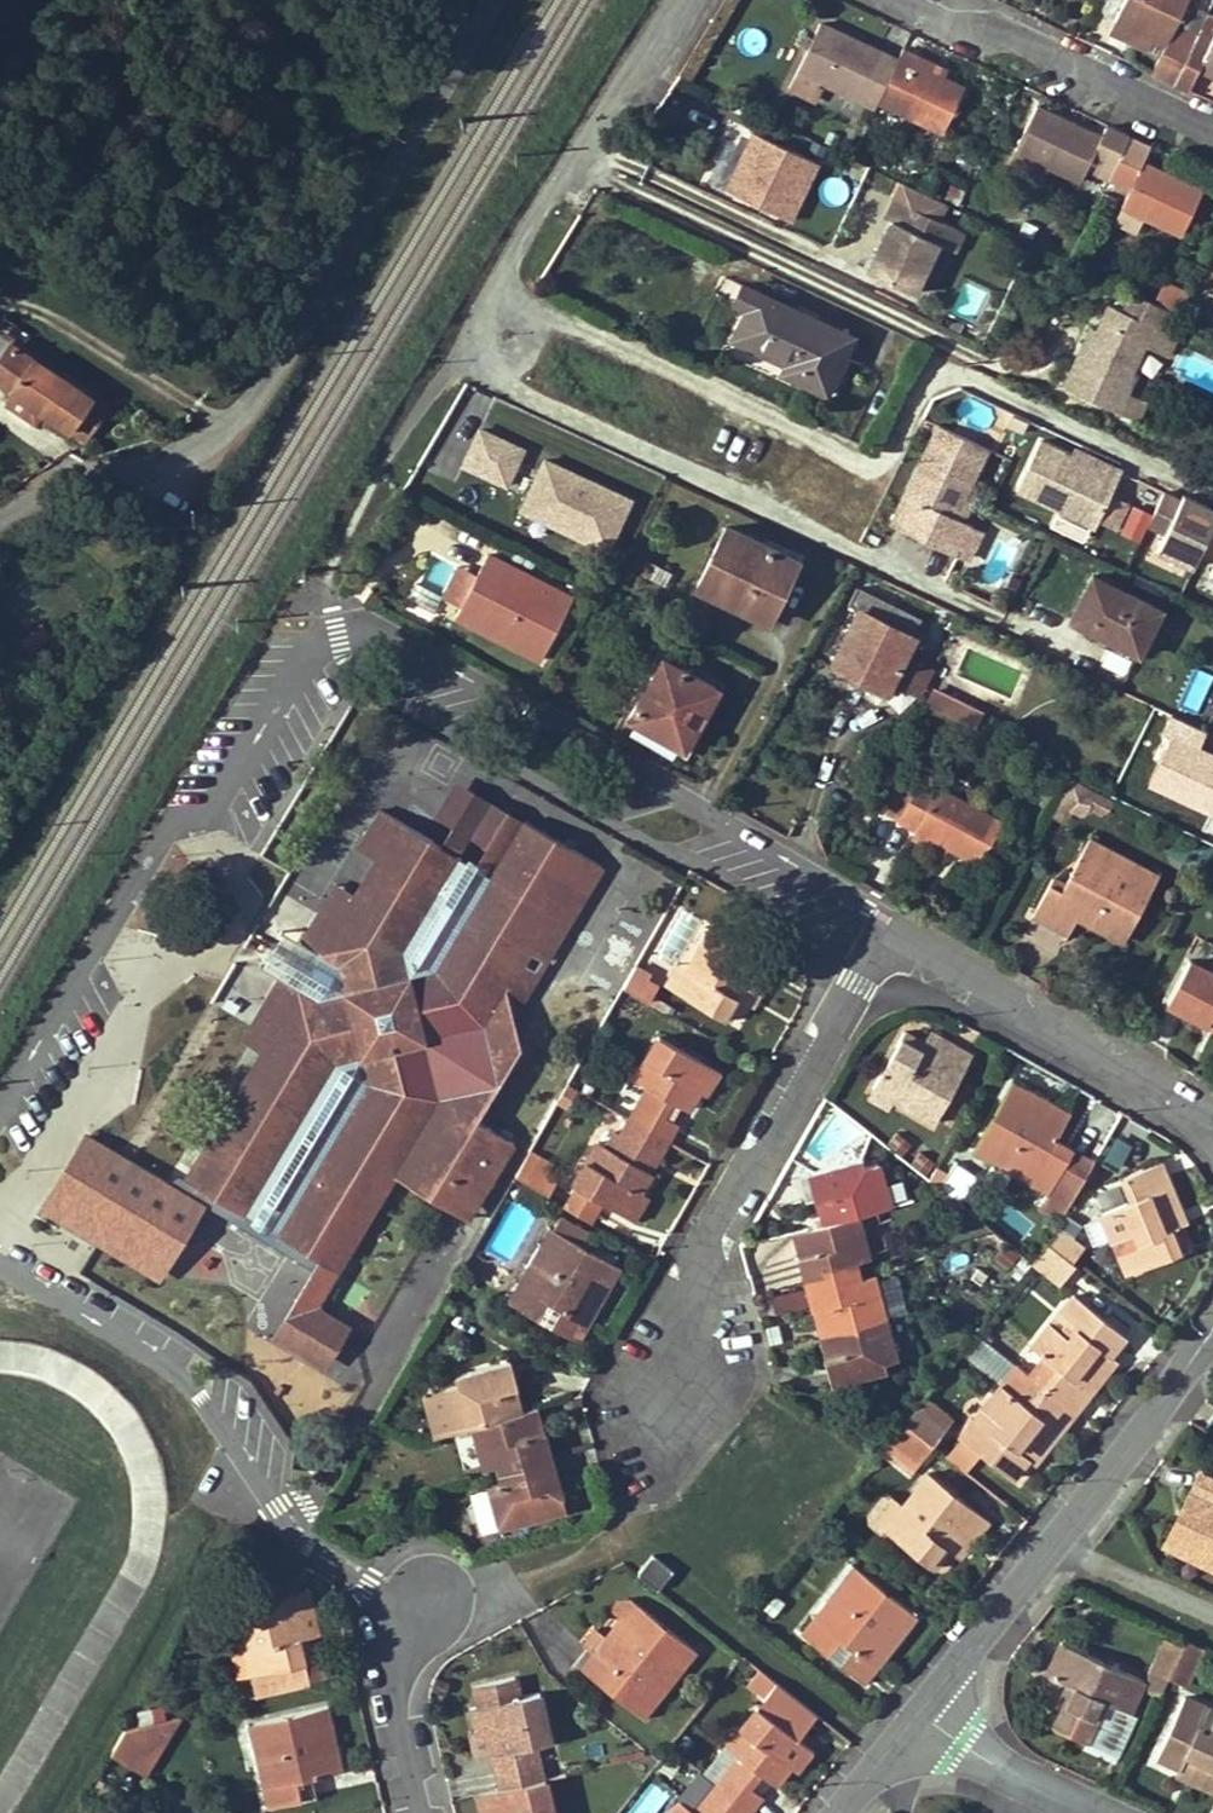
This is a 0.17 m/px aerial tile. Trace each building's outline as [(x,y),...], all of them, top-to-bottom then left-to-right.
[(1167,44),(1161,55),(1153,73),(1174,83),(1199,31),(1178,21),(1187,0),(1124,0),(1115,19),(1167,44)] [(1199,31),(1174,83),(1190,91),(1200,68),(1212,74),(1212,16),(1207,13),(1199,31)] [(1109,31),(1161,55),(1167,44),(1115,19),(1109,31)] [(820,23),(814,36),(807,50),(798,70),(875,107),(878,100),(898,59),(820,23)] [(800,47),(807,50),(814,36),(807,33),(800,47)] [(943,132),(965,86),(944,75),(917,63),(920,54),(904,47),(898,59),(878,100),(943,132)] [(920,54),(917,63),(944,75),(947,68),(920,54)] [(1101,136),(1037,105),(1015,149),(1048,166),(1081,181),(1087,167),(1109,177),(1130,134),(1108,124),(1101,136)] [(1152,145),(1130,134),(1109,177),(1131,188),(1123,205),(1180,234),(1202,188),(1145,160),(1152,145)] [(727,191),(789,221),(817,165),(754,136),(746,152),(753,154),(747,166),(741,164),(727,191)] [(1042,180),(1048,166),(1015,149),(1008,164),(1042,180)] [(747,166),(753,154),(746,152),(741,164),(747,166)] [(949,188),(945,198),(956,204),(960,194),(949,188)] [(960,230),(895,199),(886,218),(891,220),(867,270),(914,292),(938,243),(951,250),(960,230)] [(1116,208),(1111,223),(1135,230),(1140,214),(1116,208)] [(950,311),(973,322),(989,288),(965,277),(950,311)] [(1178,314),(1187,293),(1163,281),(1153,302),(1168,309),(1178,314)] [(788,362),(783,371),(825,392),(853,335),(755,289),(733,335),(788,362)] [(1092,345),(1085,341),(1063,386),(1134,419),(1142,403),(1127,396),(1151,346),(1167,354),(1175,337),(1158,329),(1168,309),(1153,302),(1135,294),(1125,314),(1110,307),(1099,332),(1092,345)] [(1194,319),(1199,321),(1204,311),(1198,308),(1194,319)] [(1210,327),(1212,322),(1212,315),(1204,311),(1199,321),(1210,327)] [(1099,332),(1091,328),(1085,341),(1092,345),(1099,332)] [(69,430),(82,411),(94,420),(104,406),(8,342),(0,354),(0,383),(69,430)] [(82,438),(94,420),(82,411),(69,430),(82,438)] [(508,485),(527,444),(478,422),(460,464),(508,485)] [(913,469),(962,492),(984,446),(936,422),(913,469)] [(1058,509),(1059,509),(1092,523),(1096,515),(1112,482),(1118,468),(1101,460),(1097,468),(1069,455),(1036,439),(1014,488),(1058,509)] [(1069,455),(1097,468),(1101,460),(1073,447),(1069,455)] [(611,550),(636,493),(542,452),(517,509),(611,550)] [(888,523),(955,555),(969,523),(959,518),(951,514),(962,492),(913,469),(888,523)] [(1096,515),(1114,523),(1129,489),(1112,482),(1096,515)] [(951,514),(959,518),(969,495),(962,492),(951,514)] [(1176,505),(1179,500),(1162,492),(1156,502),(1145,525),(1162,534),(1155,550),(1190,567),(1212,578),(1212,510),(1196,502),(1192,512),(1176,505)] [(1181,495),(1179,500),(1176,505),(1192,512),(1196,502),(1181,495)] [(1059,509),(1058,509),(1051,525),(1085,540),(1092,523),(1059,509)] [(768,619),(781,592),(773,589),(789,554),(727,523),(697,584),(768,619)] [(978,527),(969,523),(955,555),(963,558),(978,527)] [(412,603),(438,611),(454,560),(428,552),(412,603)] [(488,554),(456,615),(541,659),(572,597),(488,554)] [(781,592),(797,558),(789,554),(773,589),(781,592)] [(1137,653),(1159,609),(1091,575),(1069,618),(1137,653)] [(860,612),(910,638),(918,622),(857,589),(849,606),(860,612)] [(910,638),(860,612),(832,665),(853,675),(849,681),(882,698),(891,681),(904,655),(912,639),(910,638)] [(904,655),(891,681),(917,695),(931,669),(904,655)] [(716,688),(663,657),(629,717),(683,748),(716,688)] [(925,702),(955,717),(962,703),(932,688),(925,702)] [(955,717),(975,727),(982,712),(962,703),(955,717)] [(451,824),(440,844),(459,855),(491,800),(454,779),(434,815),(451,824)] [(947,845),(979,861),(1000,822),(920,780),(899,818),(917,829),(947,845)] [(1065,797),(1102,809),(1107,794),(1070,781),(1065,797)] [(459,855),(492,875),(525,818),(491,800),(459,855)] [(604,863),(525,818),(492,875),(470,912),(437,893),(459,855),(440,844),(380,809),(357,847),(375,858),(354,892),(260,1051),(211,1135),(228,1145),(203,1188),(244,1213),(246,1210),(259,1190),(290,1210),(278,1229),(276,1232),(321,1258),(367,1179),(394,1175),(450,1208),(477,1202),(513,1139),(477,1118),(520,1045),(513,1016),(506,985),(526,950),(546,961),(604,863)] [(913,837),(943,854),(947,845),(917,829),(913,837)] [(1069,896),(1096,909),(1090,922),(1122,940),(1143,900),(1126,891),(1139,866),(1088,839),(1065,884),(1062,890),(1048,883),(1030,916),(1051,927),(1069,896)] [(437,893),(470,912),(492,875),(459,855),(437,893)] [(1156,875),(1139,866),(1126,891),(1143,900),(1156,875)] [(1051,877),(1048,883),(1062,890),(1065,884),(1051,877)] [(242,1040),(260,1051),(354,892),(336,882),(301,941),(286,931),(264,967),(280,976),(242,1040)] [(1051,927),(1066,935),(1077,915),(1090,922),(1096,909),(1069,896),(1051,927)] [(678,962),(666,984),(730,1021),(742,998),(753,1005),(776,965),(709,926),(686,967),(678,962)] [(513,1016),(546,961),(526,950),(506,985),(513,1016)] [(1189,959),(1166,1002),(1206,1023),(1211,1013),(1212,1015),(1212,972),(1189,959)] [(623,985),(646,999),(655,984),(645,978),(648,972),(634,964),(623,985)] [(211,1002),(162,972),(55,1150),(107,1183),(180,1064),(200,1076),(236,1017),(211,1002)] [(929,1031),(922,1044),(943,1054),(949,1043),(929,1031)] [(893,1099),(932,1122),(971,1055),(949,1043),(943,1054),(922,1044),(902,1033),(872,1087),(893,1099)] [(697,1089),(711,1064),(659,1034),(634,1077),(648,1085),(629,1117),(670,1140),(679,1123),(672,1119),(681,1105),(686,1108),(697,1089)] [(721,1070),(711,1064),(697,1089),(707,1095),(721,1070)] [(1009,1087),(1047,1108),(1051,1102),(1012,1080),(1009,1087)] [(578,1088),(567,1082),(560,1095),(571,1102),(578,1088)] [(889,1107),(893,1099),(872,1087),(867,1095),(889,1107)] [(1069,1112),(1051,1102),(1047,1108),(1009,1087),(978,1142),(1017,1165),(1013,1172),(1047,1191),(1039,1206),(1061,1219),(1094,1160),(1054,1138),(1069,1112)] [(599,1199),(626,1215),(641,1190),(651,1172),(644,1167),(653,1152),(660,1156),(670,1140),(629,1117),(620,1133),(632,1140),(623,1156),(607,1147),(598,1141),(573,1184),(599,1199)] [(623,1156),(632,1140),(620,1133),(616,1131),(607,1147),(623,1156)] [(203,1188),(228,1145),(211,1135),(185,1178),(203,1188)] [(1013,1172),(1017,1165),(978,1142),(973,1150),(1013,1172)] [(514,1176),(545,1194),(556,1174),(547,1169),(551,1161),(529,1149),(514,1176)] [(653,1152),(644,1167),(651,1172),(660,1156),(653,1152)] [(859,1212),(889,1204),(881,1173),(878,1162),(863,1166),(862,1157),(807,1170),(818,1215),(830,1211),(832,1220),(859,1212)] [(940,1182),(960,1193),(972,1170),(952,1159),(940,1182)] [(1125,1174),(1135,1196),(1099,1212),(1109,1239),(1114,1237),(1120,1252),(1118,1253),(1127,1272),(1187,1248),(1174,1214),(1180,1211),(1160,1159),(1125,1174)] [(394,1175),(367,1179),(321,1258),(339,1270),(394,1175)] [(587,1218),(599,1199),(573,1184),(562,1204),(587,1218)] [(246,1210),(278,1229),(290,1210),(259,1190),(246,1210)] [(650,1195),(641,1190),(626,1215),(636,1220),(650,1195)] [(832,1220),(830,1211),(818,1215),(820,1223),(832,1220)] [(803,1235),(794,1237),(806,1282),(858,1268),(856,1260),(871,1256),(870,1251),(859,1212),(832,1220),(820,1223),(801,1228),(803,1235)] [(527,1266),(529,1267),(535,1270),(557,1230),(549,1226),(527,1266)] [(1084,1245),(1063,1227),(1049,1243),(1071,1261),(1084,1245)] [(792,1231),(794,1237),(803,1235),(801,1228),(792,1231)] [(557,1230),(535,1270),(529,1267),(510,1302),(578,1340),(589,1321),(586,1319),(595,1304),(590,1301),(612,1261),(557,1230)] [(1034,1261),(1061,1282),(1076,1264),(1071,1261),(1049,1243),(1048,1242),(1034,1261)] [(622,1266),(612,1261),(590,1301),(595,1304),(598,1306),(622,1266)] [(858,1268),(806,1282),(817,1326),(827,1323),(829,1331),(887,1315),(877,1276),(875,1272),(860,1276),(858,1268)] [(770,1311),(803,1306),(801,1288),(768,1293),(770,1311)] [(1046,1387),(1075,1410),(1110,1365),(1092,1351),(1098,1344),(1110,1353),(1126,1333),(1072,1292),(1059,1308),(1061,1310),(1052,1322),(1048,1319),(1030,1343),(1044,1354),(1061,1367),(1046,1387)] [(303,1299),(280,1339),(318,1360),(341,1323),(303,1299)] [(829,1331),(830,1339),(822,1341),(832,1384),(886,1370),(884,1361),(898,1357),(887,1315),(829,1331)] [(829,1331),(827,1323),(817,1326),(819,1333),(829,1331)] [(819,1333),(822,1341),(830,1339),(829,1331),(819,1333)] [(1116,1358),(1110,1353),(1098,1344),(1092,1351),(1110,1365),(1116,1358)] [(1046,1387),(1061,1367),(1044,1354),(1029,1374),(1046,1387)] [(514,1414),(512,1407),(522,1404),(510,1361),(457,1375),(459,1383),(424,1394),(436,1437),(455,1432),(471,1427),(514,1414)] [(1029,1374),(1015,1393),(1031,1406),(1046,1387),(1029,1374)] [(1046,1387),(1031,1406),(1015,1393),(1002,1383),(961,1435),(1014,1476),(1031,1455),(1018,1446),(1024,1438),(1042,1452),(1075,1410),(1046,1387)] [(524,1412),(522,1404),(512,1407),(514,1414),(524,1412)] [(905,1423),(933,1445),(946,1427),(919,1405),(905,1423)] [(529,1410),(532,1418),(539,1416),(537,1408),(529,1410)] [(499,1472),(551,1457),(539,1416),(532,1418),(529,1410),(524,1412),(514,1414),(471,1427),(481,1464),(482,1467),(497,1463),(499,1472)] [(914,1468),(933,1445),(905,1423),(882,1444),(914,1468)] [(1036,1459),(1042,1452),(1024,1438),(1018,1446),(1031,1455),(1036,1459)] [(556,1502),(563,1500),(551,1457),(499,1472),(502,1481),(487,1485),(498,1526),(558,1509),(556,1502)] [(1205,1499),(1181,1550),(1212,1565),(1212,1476),(1199,1470),(1191,1490),(1190,1492),(1205,1499)] [(972,1538),(988,1519),(928,1471),(900,1507),(884,1526),(933,1565),(947,1548),(961,1529),(972,1538)] [(1205,1499),(1190,1492),(1165,1544),(1181,1550),(1205,1499)] [(563,1500),(556,1502),(558,1509),(565,1508),(563,1500)] [(877,1520),(884,1526),(900,1507),(892,1501),(877,1520)] [(972,1538),(961,1529),(947,1548),(958,1556),(972,1538)] [(636,1580),(657,1596),(673,1576),(652,1560),(636,1580)] [(803,1633),(829,1653),(842,1638),(875,1664),(887,1648),(882,1644),(910,1609),(848,1561),(821,1596),(828,1601),(803,1633)] [(244,1677),(253,1675),(258,1696),(314,1682),(309,1662),(315,1660),(309,1639),(323,1636),(311,1587),(237,1605),(247,1649),(237,1651),(244,1677)] [(605,1633),(608,1635),(614,1640),(641,1605),(633,1599),(605,1633)] [(616,1671),(628,1680),(616,1696),(642,1716),(668,1683),(662,1679),(690,1644),(641,1605),(614,1640),(608,1635),(593,1653),(616,1671)] [(917,1615),(910,1609),(882,1644),(887,1648),(890,1650),(917,1615)] [(1158,1692),(1181,1646),(1165,1637),(1151,1665),(1151,1688),(1158,1692)] [(875,1664),(842,1638),(829,1653),(865,1681),(877,1665),(875,1664)] [(1110,1752),(1145,1679),(1061,1641),(1046,1673),(1071,1685),(1052,1724),(1110,1752)] [(1202,1647),(1189,1641),(1170,1677),(1184,1684),(1202,1647)] [(690,1644),(662,1679),(668,1683),(696,1648),(690,1644)] [(742,1663),(734,1674),(745,1682),(753,1672),(742,1663)] [(604,1686),(616,1696),(628,1680),(616,1671),(604,1686)] [(540,1692),(480,1706),(486,1730),(491,1754),(498,1752),(502,1770),(495,1772),(499,1789),(546,1778),(539,1743),(551,1741),(540,1692)] [(1180,1766),(1187,1751),(1198,1756),(1188,1778),(1212,1790),(1212,1708),(1185,1695),(1156,1756),(1180,1766)] [(329,1705),(320,1708),(329,1751),(339,1749),(329,1705)] [(771,1778),(777,1783),(791,1765),(808,1745),(756,1705),(727,1743),(737,1751),(714,1780),(752,1811),(764,1795),(760,1793),(771,1778)] [(477,1733),(486,1730),(480,1706),(471,1708),(477,1733)] [(261,1722),(271,1766),(262,1768),(271,1808),(306,1800),(301,1778),(315,1775),(344,1769),(339,1749),(329,1751),(320,1708),(261,1722)] [(111,1752),(147,1774),(183,1716),(123,1730),(111,1752)] [(262,1768),(271,1766),(261,1722),(251,1725),(262,1768)] [(797,1770),(814,1749),(808,1745),(791,1765),(797,1770)] [(1198,1756),(1187,1751),(1180,1766),(1176,1773),(1188,1778),(1198,1756)] [(502,1770),(498,1752),(491,1754),(495,1772),(502,1770)] [(320,1797),(315,1775),(301,1778),(306,1800),(320,1797)] [(490,1812),(554,1812),(546,1778),(499,1789),(485,1792),(490,1812)] [(667,1790),(646,1780),(630,1812),(655,1812),(667,1790)] [(752,1811),(714,1780),(692,1809),(681,1800),(671,1812),(750,1812),(752,1811)] [(485,1792),(474,1795),(478,1812),(490,1812),(485,1792)]
